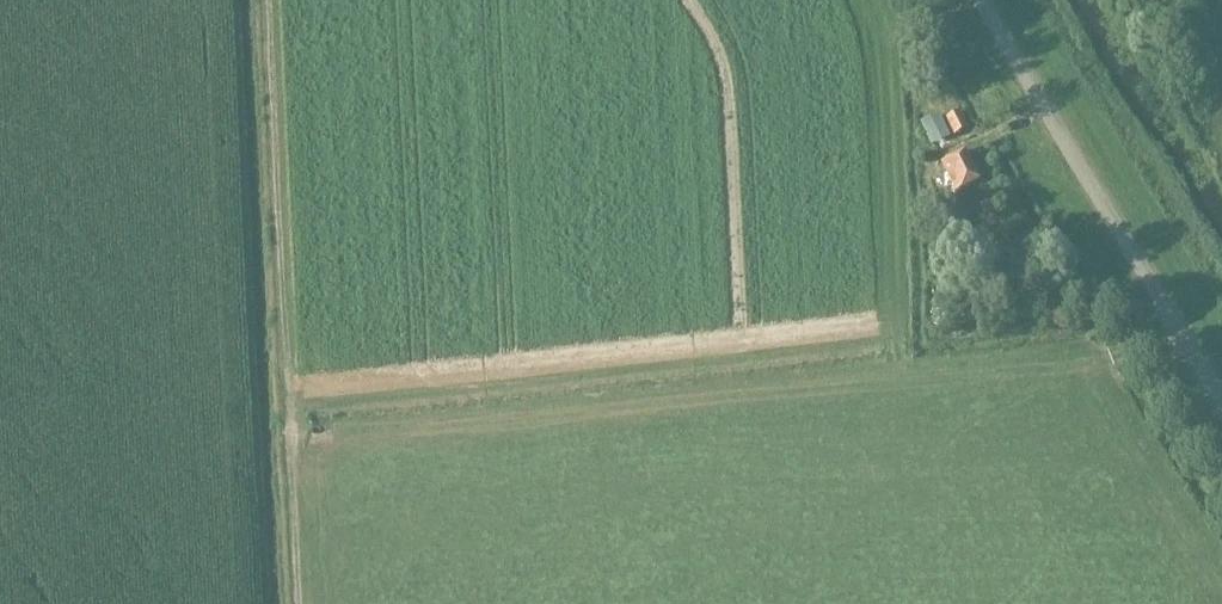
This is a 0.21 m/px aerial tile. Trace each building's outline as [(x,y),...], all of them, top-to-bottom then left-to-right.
[(967,128),(959,113),(946,119),(953,135),(967,128)] [(956,192),(978,180),(963,153),(941,164),(956,192)] [(1020,240),(1040,256),(1052,241),(1032,225),(1020,240)]
